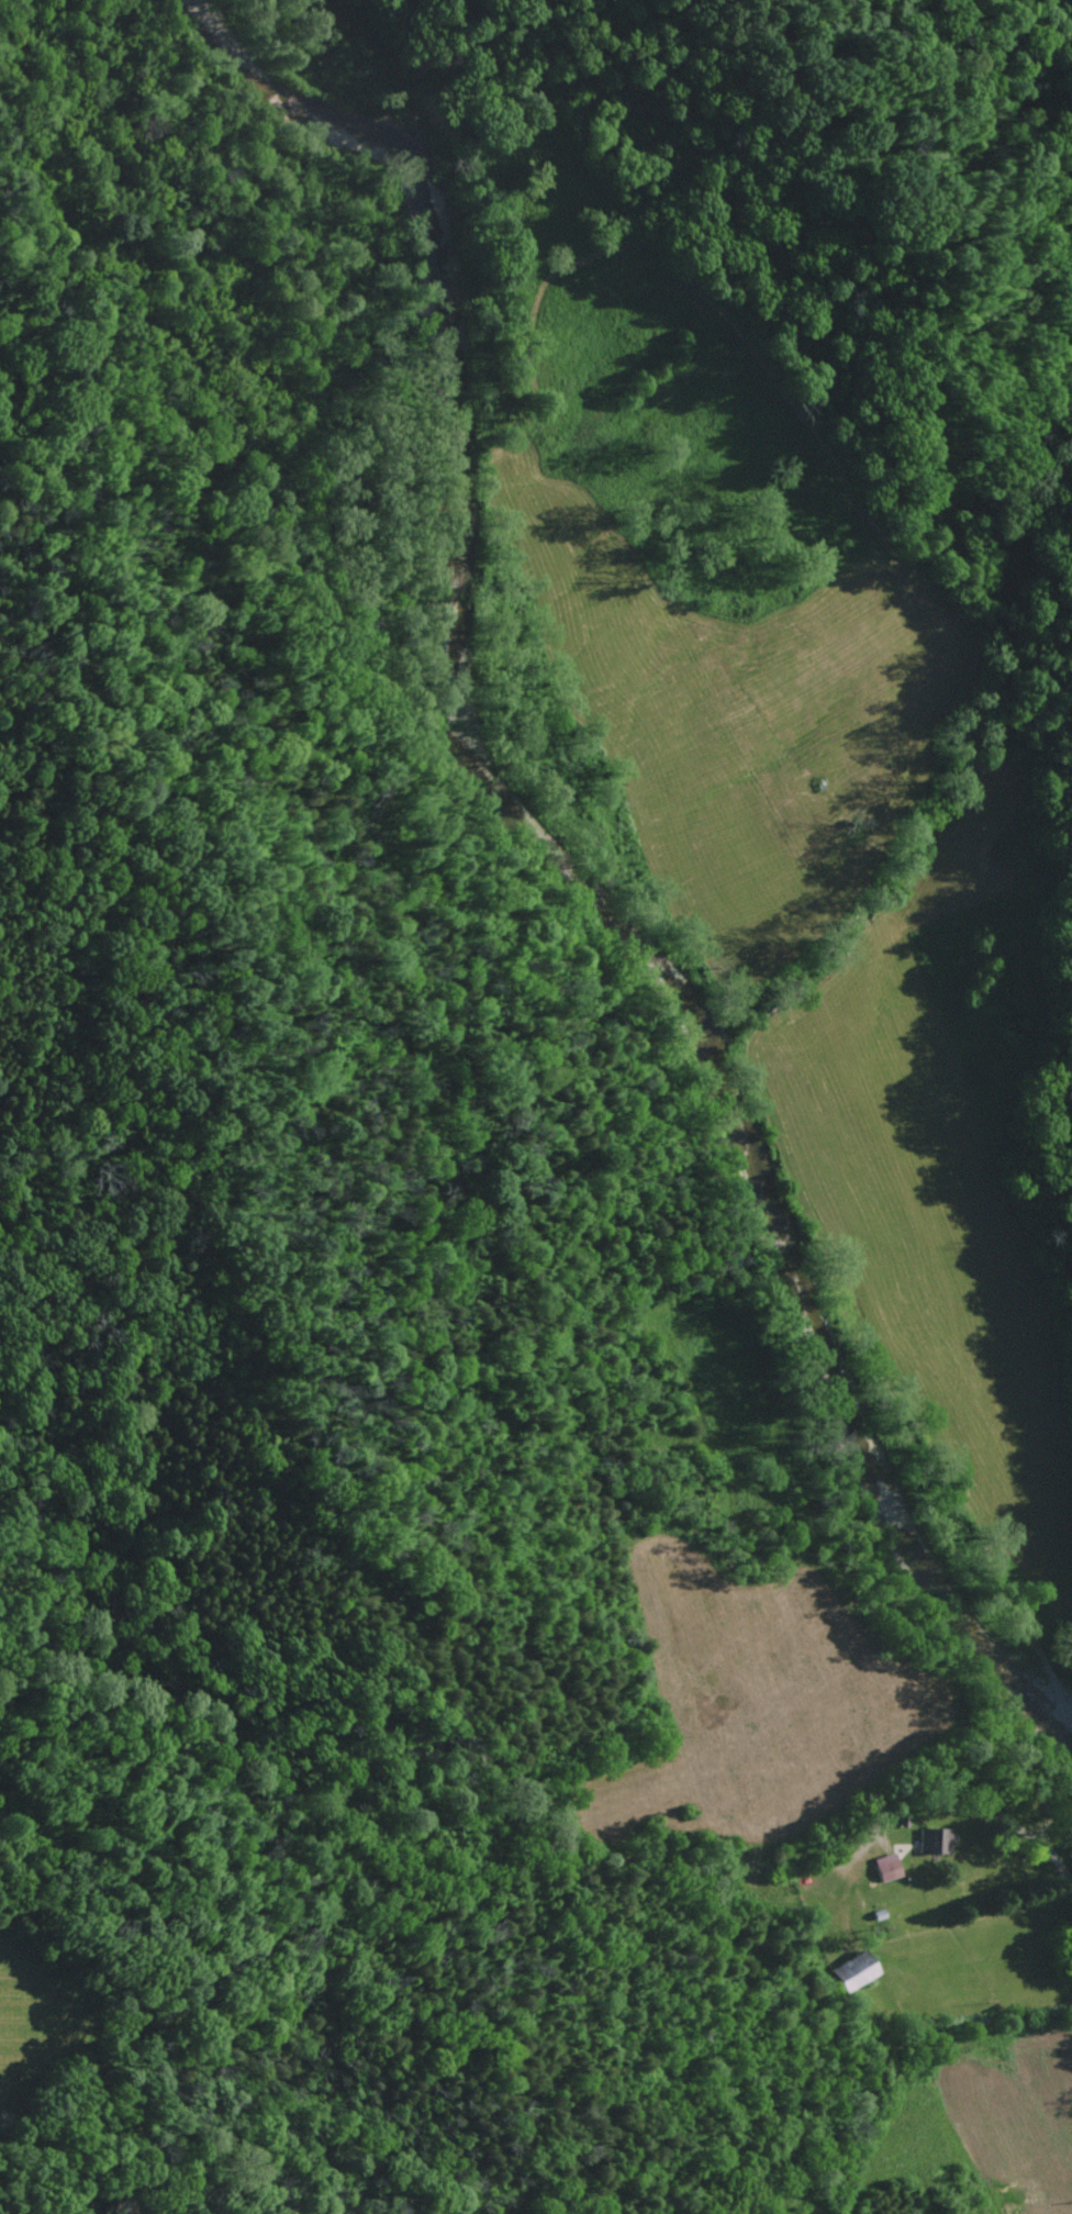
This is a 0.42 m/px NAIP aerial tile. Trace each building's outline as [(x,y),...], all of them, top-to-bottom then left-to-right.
[(898,1878),(892,1855),(872,1860),(878,1883),(898,1878)] [(826,1970),(837,1995),(873,1978),(861,1954),(826,1970)]
